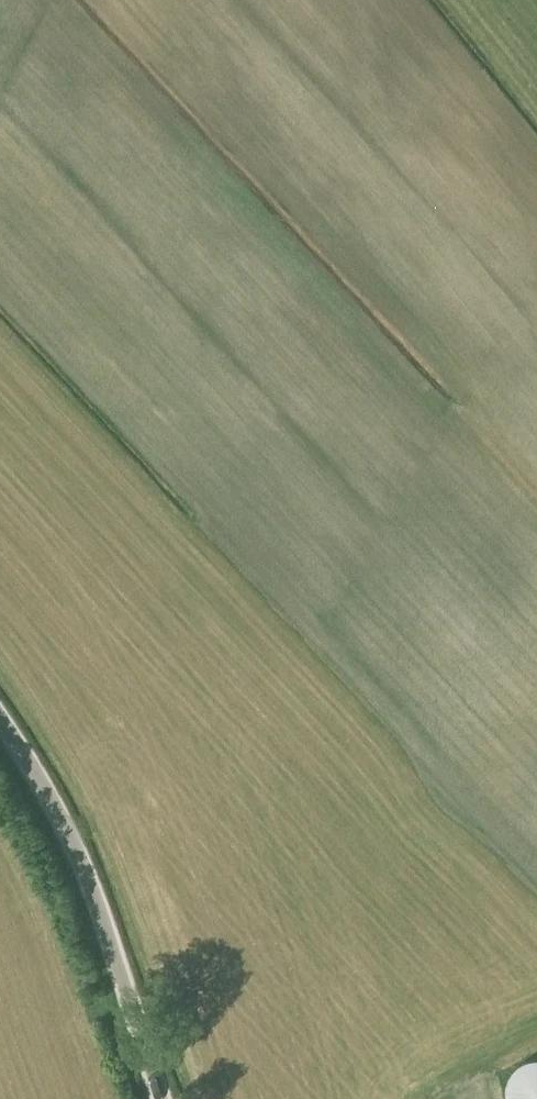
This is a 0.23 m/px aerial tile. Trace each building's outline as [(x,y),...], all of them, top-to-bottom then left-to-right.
[(535,1059),(532,1059),(529,1060),(526,1061),(524,1062),(521,1063),(519,1065),(517,1066),(515,1068),(513,1070),(511,1073),(510,1075),(508,1077),(507,1080),(506,1083),(506,1086),(505,1088),(505,1091),(505,1094),(506,1097),(506,1098),(536,1098),(536,1059),(535,1059)]
